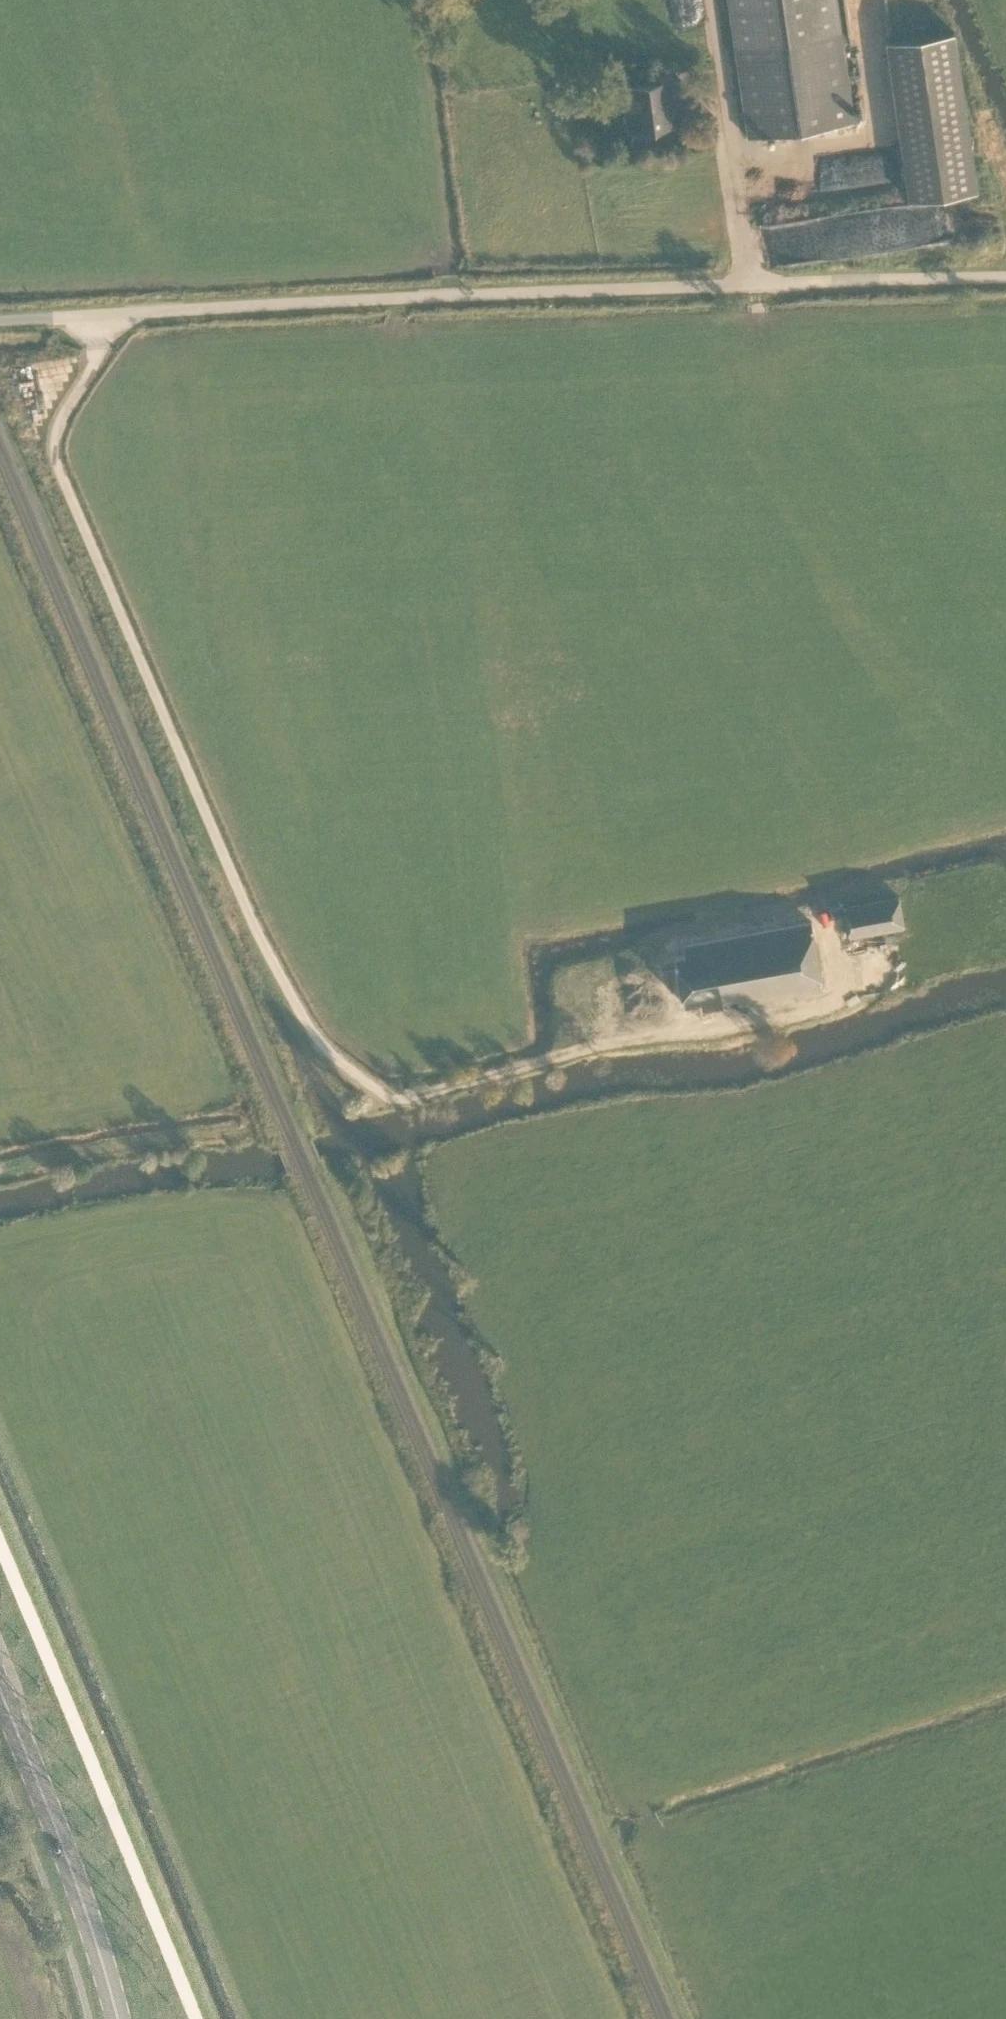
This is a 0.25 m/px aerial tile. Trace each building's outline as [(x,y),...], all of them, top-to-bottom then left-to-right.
[(837,0),(728,0),(748,136),(854,120),(837,0)] [(977,188),(954,29),(886,39),(910,198),(977,188)] [(696,93),(670,72),(655,74),(656,80),(628,84),(632,108),(626,108),(629,129),(669,123),(666,104),(671,104),(676,96),(687,104),(696,93)] [(905,924),(898,891),(839,903),(846,937),(905,924)] [(822,987),(810,921),(723,937),(681,944),(683,954),(673,955),(682,1002),(698,999),(700,1009),(822,987)]
